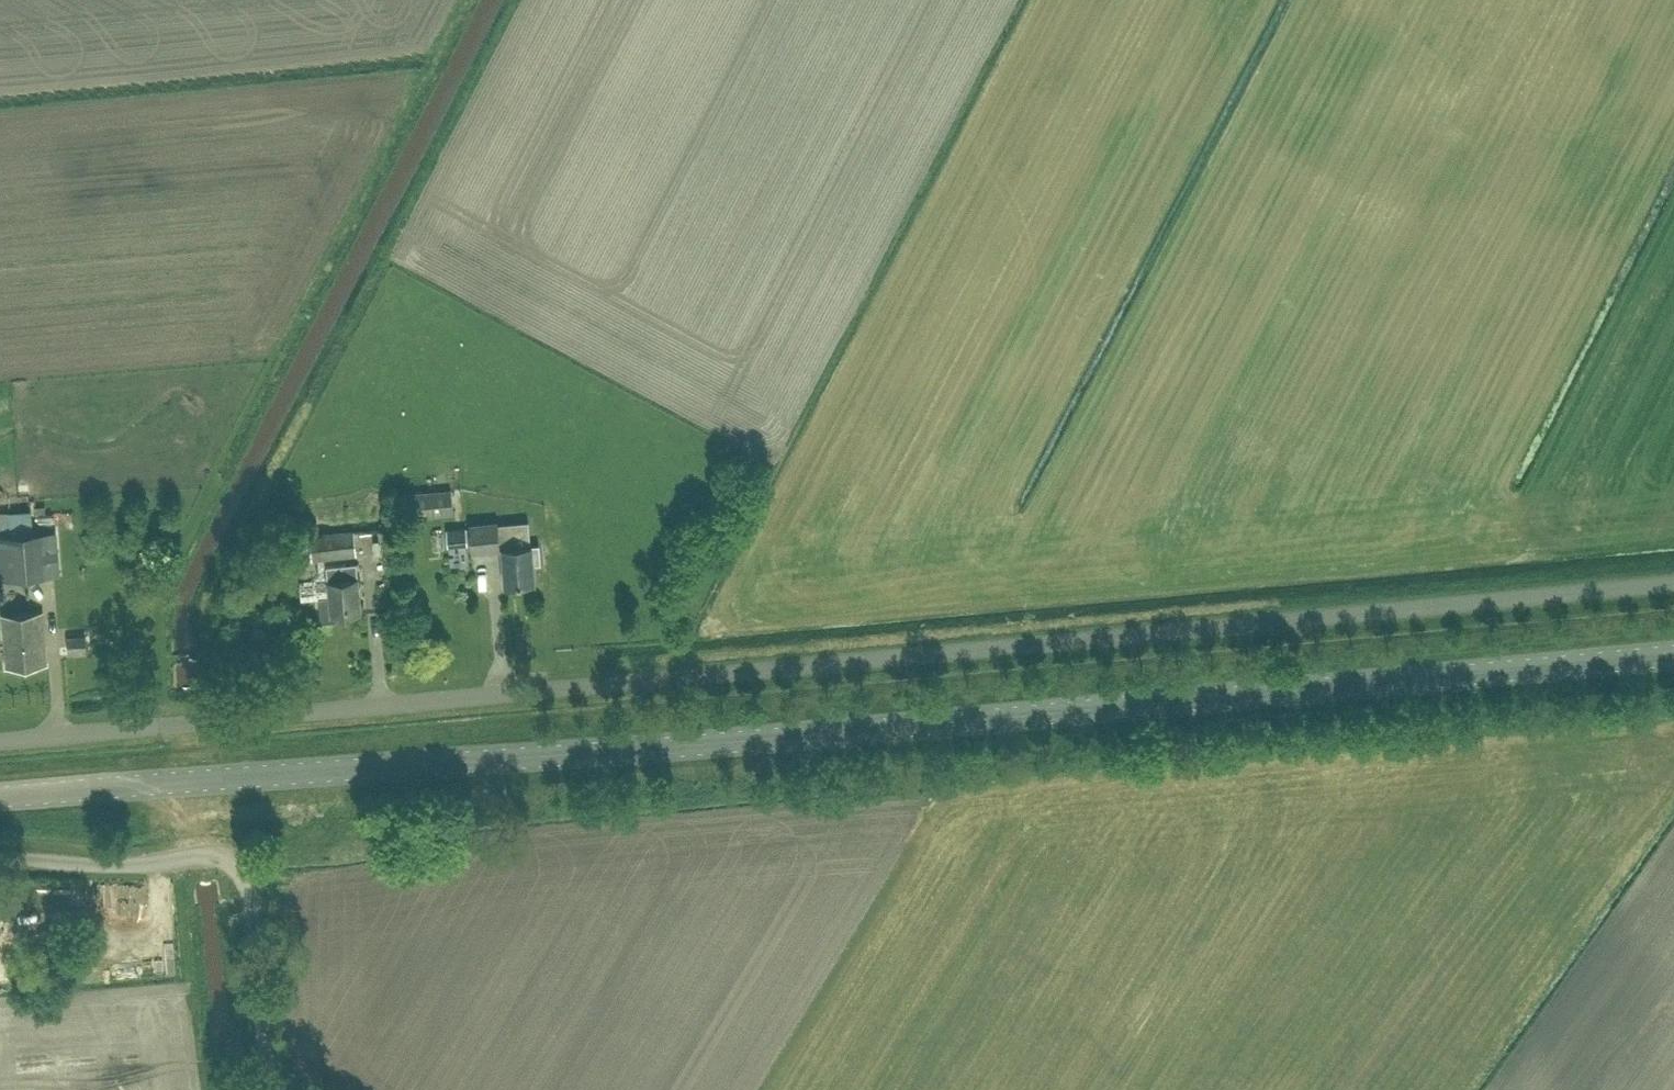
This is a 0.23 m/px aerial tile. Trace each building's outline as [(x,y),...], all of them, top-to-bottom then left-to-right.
[(406,492),(408,516),(453,512),(450,488),(406,492)] [(506,582),(533,580),(532,562),(539,561),(537,543),(530,543),(528,519),(496,521),(470,523),(472,549),(503,546),(506,582)] [(311,557),(356,552),(353,528),(309,533),(311,557)] [(44,573),(40,529),(0,532),(0,577),(44,573)] [(356,560),(325,563),(328,594),(318,595),(321,619),(335,617),(335,613),(361,610),(356,560)] [(5,665),(46,661),(42,609),(1,612),(5,665)] [(68,650),(86,648),(85,635),(67,636),(68,650)]
